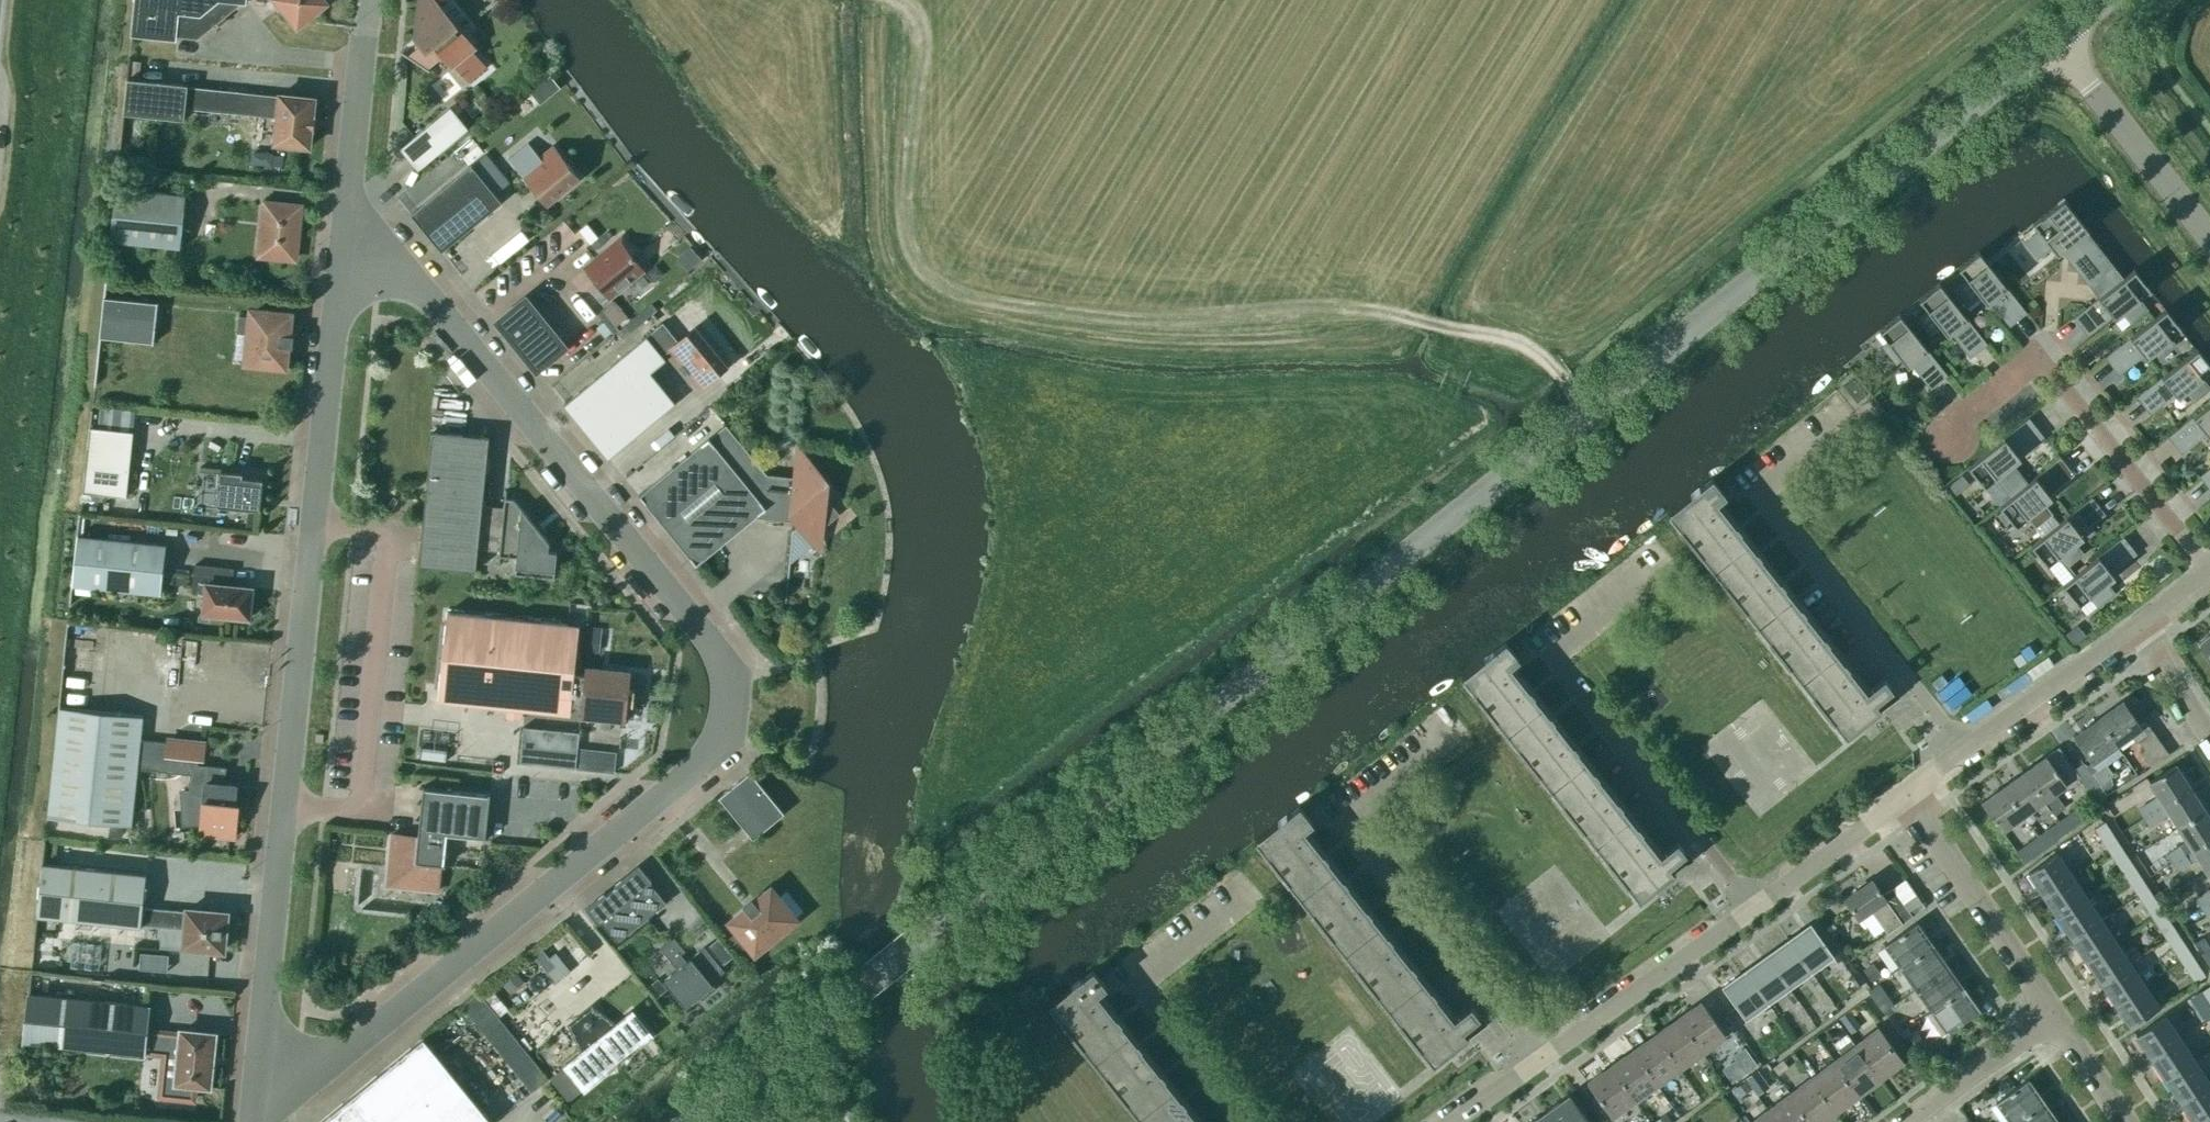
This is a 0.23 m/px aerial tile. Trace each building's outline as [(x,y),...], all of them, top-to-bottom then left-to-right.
[(131,40),(132,40),(133,35),(177,40),(177,35),(198,37),(216,23),(219,26),(227,20),(224,16),(242,2),(247,3),(247,0),(135,0),(131,40)] [(297,28),(328,3),(325,0),(274,0),(297,28)] [(436,3),(433,0),(419,0),(415,39),(417,39),(422,44),(407,57),(425,70),(439,58),(441,56),(451,69),(455,66),(469,83),(488,68),(474,51),(477,48),(463,30),(458,34),(453,29),(456,27),(436,3)] [(309,148),(315,99),(280,95),(279,96),(188,87),(188,85),(128,79),(130,57),(129,57),(123,114),(184,120),(185,109),(277,118),(274,144),(309,148)] [(467,129),(450,108),(404,145),(422,167),(467,129)] [(553,146),(521,173),(547,205),(580,179),(553,146)] [(442,252),(502,203),(471,165),(411,214),(442,252)] [(111,241),(181,249),(186,196),(117,188),(119,167),(117,167),(108,254),(110,254),(111,241)] [(2084,233),(2087,231),(2062,200),(2031,225),(2037,232),(2022,244),(2035,260),(2050,248),(2056,255),(2066,247),(2072,255),(2067,259),(2089,286),(2112,268),(2084,233)] [(260,256),(294,259),(300,207),(265,203),(260,256)] [(634,251),(622,237),(584,268),(598,284),(591,290),(601,302),(608,297),(610,298),(644,271),(630,254),(634,251)] [(1979,253),(1959,268),(1968,279),(1953,291),(1966,307),(1980,295),(1987,304),(1993,299),(2010,320),(2023,310),(2026,314),(2027,313),(1991,268),(1979,253)] [(646,273),(654,282),(663,275),(656,265),(646,273)] [(2134,271),(2122,280),(2073,319),(2074,319),(2078,316),(2088,329),(2110,312),(2115,319),(2123,312),(2131,322),(2146,310),(2139,300),(2150,291),(2134,271)] [(96,386),(101,338),(153,343),(153,344),(154,344),(158,303),(157,302),(157,303),(105,298),(108,276),(106,276),(95,386),(96,386)] [(1988,345),(1940,284),(1920,299),(1929,311),(1918,319),(1931,334),(1941,327),(1947,335),(1954,330),(1971,352),(1984,341),(1987,345),(1988,345)] [(564,347),(525,299),(498,322),(537,369),(564,347)] [(615,301),(603,310),(598,314),(614,334),(619,330),(616,327),(628,317),(615,301)] [(661,317),(650,304),(633,318),(644,331),(661,317)] [(2181,331),(2166,311),(2105,358),(2105,359),(2109,356),(2119,369),(2141,352),(2146,358),(2154,352),(2158,357),(2174,345),(2170,339),(2181,331)] [(237,333),(251,335),(248,362),(284,366),(289,317),(253,313),(252,317),(239,316),(237,333)] [(1947,377),(1899,316),(1879,332),(1888,343),(1883,347),(1895,363),(1900,359),(1907,367),(1913,362),(1930,384),(1943,373),(1946,377),(1947,377)] [(678,342),(663,323),(564,404),(608,458),(675,404),(650,373),(666,361),(663,357),(671,350),(701,387),(730,364),(698,325),(678,342)] [(2136,398),(2137,398),(2140,395),(2151,408),(2172,391),(2177,398),(2186,391),(2193,401),(2209,388),(2201,378),(2209,371),(2209,366),(2197,349),(2136,398)] [(1853,379),(1843,386),(1857,403),(1866,396),(1853,379)] [(2167,437),(2168,438),(2172,435),(2182,448),(2204,431),(2209,437),(2209,436),(2209,403),(2167,437)] [(126,497),(133,432),(91,427),(92,410),(91,410),(82,493),(126,497)] [(1994,478),(2010,498),(2026,485),(2010,466),(2019,459),(2013,453),(2035,435),(2025,423),(2028,419),(1967,467),(1983,487),(1994,478)] [(506,499),(507,490),(506,490),(504,508),(482,506),(489,438),(432,432),(419,565),(476,571),(478,550),(499,552),(498,563),(500,563),(500,557),(517,558),(515,575),(554,579),(557,553),(548,552),(549,543),(514,500),(506,499)] [(723,455),(709,438),(639,495),(696,566),(762,512),(790,515),(814,545),(822,542),(824,525),(836,514),(826,502),(828,484),(804,454),(796,457),(793,480),(769,478),(740,441),(723,455)] [(2026,485),(2010,498),(2000,506),(2016,526),(2027,517),(2035,527),(2051,514),(2043,504),(2051,498),(2046,491),(2068,474),(2057,461),(2061,458),(2061,457),(2026,485)] [(2199,477),(2203,474),(2209,483),(2209,468),(2199,477)] [(217,507),(260,511),(263,480),(242,478),(243,474),(221,471),(217,507)] [(1947,486),(1955,496),(1970,485),(1962,475),(1947,486)] [(1716,503),(1725,496),(1712,479),(1669,514),(1846,736),(1878,711),(1873,705),(1892,690),(1884,679),(1867,693),(1716,503)] [(2078,531),(2099,514),(2089,501),(2093,498),(2092,497),(2032,546),(2048,565),(2059,556),(2067,566),(2083,554),(2075,544),(2083,537),(2078,531)] [(81,515),(79,515),(70,605),(71,605),(73,586),(161,595),(166,545),(78,536),(80,516),(81,515)] [(2109,571),(2130,553),(2120,540),(2124,537),(2123,536),(2063,585),(2079,605),(2090,596),(2098,606),(2114,593),(2106,584),(2114,577),(2109,571)] [(203,614),(249,619),(252,588),(226,586),(228,568),(195,565),(192,594),(205,595),(203,614)] [(175,584),(174,585),(184,586),(185,577),(166,575),(165,583),(175,584)] [(575,670),(579,626),(447,613),(438,701),(510,709),(509,717),(519,718),(520,710),(570,715),(571,705),(582,707),(581,716),(626,721),(627,704),(633,705),(634,689),(629,689),(630,673),(586,668),(585,672),(575,670)] [(2066,635),(2075,646),(2086,636),(2077,625),(2066,635)] [(579,651),(593,652),(594,635),(601,635),(602,628),(581,626),(579,651)] [(2199,644),(2209,658),(2209,635),(2199,644)] [(1519,659),(1505,643),(1462,677),(1639,900),(1673,873),(1668,866),(1685,853),(1677,843),(1660,856),(1509,667),(1519,659)] [(2098,720),(2117,746),(2131,736),(2136,743),(2138,742),(2144,751),(2141,753),(2151,768),(2169,755),(2146,722),(2141,726),(2123,702),(2098,720)] [(200,824),(198,836),(236,840),(240,804),(234,803),(236,786),(225,785),(227,768),(198,765),(199,758),(203,759),(205,743),(168,740),(167,744),(140,741),(143,717),(59,708),(47,818),(131,827),(137,769),(191,775),(189,790),(180,789),(182,825),(200,824)] [(2087,766),(2104,792),(2112,784),(2110,775),(2112,774),(2106,765),(2122,754),(2117,746),(2098,720),(2073,737),(2091,763),(2087,766)] [(2106,795),(2104,792),(2087,766),(2084,763),(2074,770),(2059,748),(2024,773),(2044,801),(2051,810),(2052,812),(2062,805),(2054,794),(2079,776),(2097,801),(2106,795)] [(599,757),(597,772),(614,773),(615,759),(599,757)] [(2138,809),(2144,818),(2190,788),(2175,766),(2149,782),(2158,796),(2138,809)] [(751,772),(718,798),(719,799),(720,798),(753,840),(784,814),(751,773),(751,772)] [(2003,787),(2023,816),(2036,807),(2043,816),(2051,810),(2044,801),(2024,773),(2003,787)] [(484,841),(485,841),(490,794),(489,794),(489,796),(424,789),(425,787),(423,787),(418,837),(392,835),(386,886),(438,892),(441,865),(446,866),(446,865),(444,864),(447,835),(484,839),(484,841)] [(2023,816),(2003,787),(1981,803),(2002,832),(2023,816)] [(2149,827),(2170,814),(2178,827),(2204,811),(2190,788),(2144,818),(2149,827)] [(2122,814),(2115,803),(2106,808),(2113,820),(2122,814)] [(2059,821),(2067,832),(2089,816),(2082,805),(2059,821)] [(1303,830),(1312,823),(1299,807),(1256,841),(1433,1064),(1466,1037),(1461,1031),(1479,1017),(1471,1007),(1454,1020),(1303,830)] [(2209,838),(2209,820),(2204,811),(2178,827),(2192,850),(2209,838)] [(2046,848),(2067,832),(2059,821),(2038,837),(2046,848)] [(2094,830),(2108,852),(2120,844),(2105,822),(2094,830)] [(2024,864),(2046,848),(2038,837),(2016,852),(2024,864)] [(2172,863),(2178,872),(2191,863),(2198,859),(2207,872),(2209,870),(2209,838),(2192,850),(2193,850),(2185,855),(2172,863)] [(2120,844),(2108,852),(2123,874),(2134,866),(2120,844)] [(2167,854),(2172,863),(2185,855),(2180,846),(2167,854)] [(2043,896),(2072,876),(2057,854),(2028,873),(2043,896)] [(187,912),(143,908),(146,874),(43,863),(37,916),(141,927),(142,925),(161,927),(159,948),(184,950),(185,948),(223,951),(227,914),(187,910),(187,912)] [(2134,866),(2123,874),(2137,895),(2148,888),(2134,866)] [(639,869),(590,908),(618,943),(666,903),(639,869)] [(2057,917),(2086,898),(2072,876),(2043,896),(2057,917)] [(1888,935),(1912,917),(1892,889),(1883,896),(1872,880),(1845,899),(1859,919),(1870,911),(1888,935)] [(2137,895),(2151,917),(2162,910),(2148,888),(2137,895)] [(2209,901),(2209,890),(2209,891),(2208,890),(2195,899),(2201,907),(2209,901)] [(732,923),(739,930),(728,939),(739,952),(750,944),(755,951),(793,920),(771,892),(732,923)] [(2071,939),(2108,915),(2101,905),(2094,910),(2086,898),(2057,917),(2071,939)] [(2201,907),(2207,916),(2209,914),(2209,901),(2201,907)] [(2166,939),(2177,932),(2162,910),(2151,917),(2166,939)] [(2086,961),(2115,941),(2107,929),(2114,924),(2108,915),(2071,939),(2086,961)] [(1900,968),(1932,945),(1917,923),(1885,945),(1900,968)] [(1788,940),(1811,972),(1833,956),(1810,924),(1788,940)] [(2180,961),(2191,953),(2177,932),(2166,939),(2180,961)] [(686,1007),(700,996),(702,1000),(716,988),(711,983),(725,972),(705,947),(687,961),(681,954),(686,951),(675,937),(661,948),(677,969),(664,980),(686,1007)] [(1766,955),(1789,987),(1811,972),(1788,940),(1766,955)] [(2100,982),(2130,963),(2141,955),(2135,945),(2123,953),(2115,941),(2086,961),(2100,982)] [(1916,989),(1948,967),(1932,945),(1900,968),(1916,989)] [(543,950),(534,957),(556,983),(570,971),(556,953),(550,958),(543,950)] [(2206,977),(2191,953),(2180,961),(2195,984),(2206,977)] [(1745,971),(1767,1003),(1789,987),(1766,955),(1745,971)] [(1882,975),(1873,962),(1863,969),(1872,982),(1882,975)] [(2115,1004),(2144,985),(2130,963),(2100,982),(2115,1004)] [(1931,1011),(1963,988),(1948,967),(1916,989),(1931,1011)] [(1093,971),(1093,970),(1050,1004),(1143,1121),(1198,1121),(1097,994),(1106,987),(1093,971)] [(1745,1019),(1767,1003),(1745,971),(1722,987),(1745,1019)] [(524,982),(514,972),(501,984),(510,994),(524,982)] [(655,998),(667,994),(663,981),(651,985),(655,998)] [(1886,998),(1877,985),(1868,991),(1877,1004),(1886,998)] [(2159,1007),(2144,985),(2115,1004),(2129,1026),(2159,1007)] [(2209,1007),(2209,986),(2201,992),(2209,1007)] [(1979,1010),(1963,988),(1931,1011),(1947,1033),(1979,1010)] [(507,1028),(479,993),(472,1000),(500,1034),(507,1028)] [(214,1035),(182,1032),(181,1037),(146,1034),(149,1006),(147,1006),(29,994),(24,1043),(142,1056),(143,1056),(144,1053),(179,1057),(176,1083),(209,1086),(214,1035)] [(1888,997),(1878,1004),(1884,1012),(1893,1006),(1894,1005),(1888,997)] [(1678,1018),(1702,1053),(1725,1037),(1701,1002),(1678,1018)] [(1902,1019),(1893,1006),(1884,1012),(1893,1025),(1902,1019)] [(581,1016),(621,1066),(626,1061),(632,1051),(651,1035),(632,1011),(609,1030),(591,1008),(581,1016)] [(1861,1026),(1850,1011),(1840,1019),(1851,1034),(1861,1026)] [(618,1069),(621,1066),(581,1016),(570,1025),(588,1047),(565,1066),(585,1090),(604,1074),(618,1069)] [(2150,1058),(2180,1038),(2165,1016),(2135,1035),(2150,1058)] [(1680,1069),(1702,1053),(1678,1018),(1655,1034),(1680,1069)] [(1846,1031),(1838,1020),(1827,1028),(1835,1039),(1846,1031)] [(1855,1045),(1881,1079),(1903,1062),(1878,1028),(1855,1045)] [(1925,1044),(1916,1030),(1903,1039),(1913,1052),(1925,1044)] [(523,1052),(509,1034),(499,1041),(513,1059),(523,1052)] [(1658,1085),(1680,1069),(1655,1034),(1633,1050),(1658,1085)] [(1825,1051),(1826,1050),(1816,1037),(1802,1048),(1808,1056),(1821,1046),(1825,1051)] [(423,1038),(321,1121),(491,1121),(423,1038)] [(2165,1079),(2194,1060),(2180,1038),(2150,1058),(2165,1079)] [(1859,1095),(1881,1079),(1855,1045),(1833,1061),(1859,1095)] [(1735,1060),(1745,1074),(1757,1065),(1745,1048),(1733,1056),(1735,1060)] [(1635,1101),(1658,1085),(1633,1050),(1611,1066),(1635,1101)] [(1773,1068),(1778,1075),(1789,1067),(1783,1060),(1773,1068)] [(2179,1101),(2208,1082),(2194,1060),(2165,1079),(2179,1101)] [(1837,1112),(1859,1095),(1833,1061),(1811,1077),(1837,1112)] [(1612,1117),(1635,1101),(1611,1066),(1588,1082),(1612,1117)] [(1746,1079),(1757,1095),(1769,1087),(1758,1070),(1746,1079)] [(1837,1112),(1811,1077),(1789,1094),(1810,1121),(1823,1121),(1837,1112)] [(2044,1102),(2028,1080),(1996,1102),(2010,1121),(2015,1121),(2044,1102)] [(1749,1089),(1744,1082),(1732,1090),(1737,1097),(1749,1089)] [(2209,1112),(2209,1082),(2209,1083),(2208,1082),(2179,1101),(2193,1121),(2194,1121),(2209,1112)] [(1789,1094),(1767,1110),(1776,1121),(1810,1121),(1789,1094)] [(1554,1121),(1589,1121),(1569,1096),(1547,1112),(1554,1121)] [(2044,1102),(2015,1121),(2058,1121),(2044,1102)] [(1767,1110),(1751,1121),(1776,1121),(1767,1110)] [(1547,1112),(1532,1121),(1554,1121),(1547,1112)] [(1663,1112),(1651,1120),(1653,1121),(1669,1121),(1663,1112)] [(2194,1121),(2209,1121),(2209,1112),(2194,1121)]
